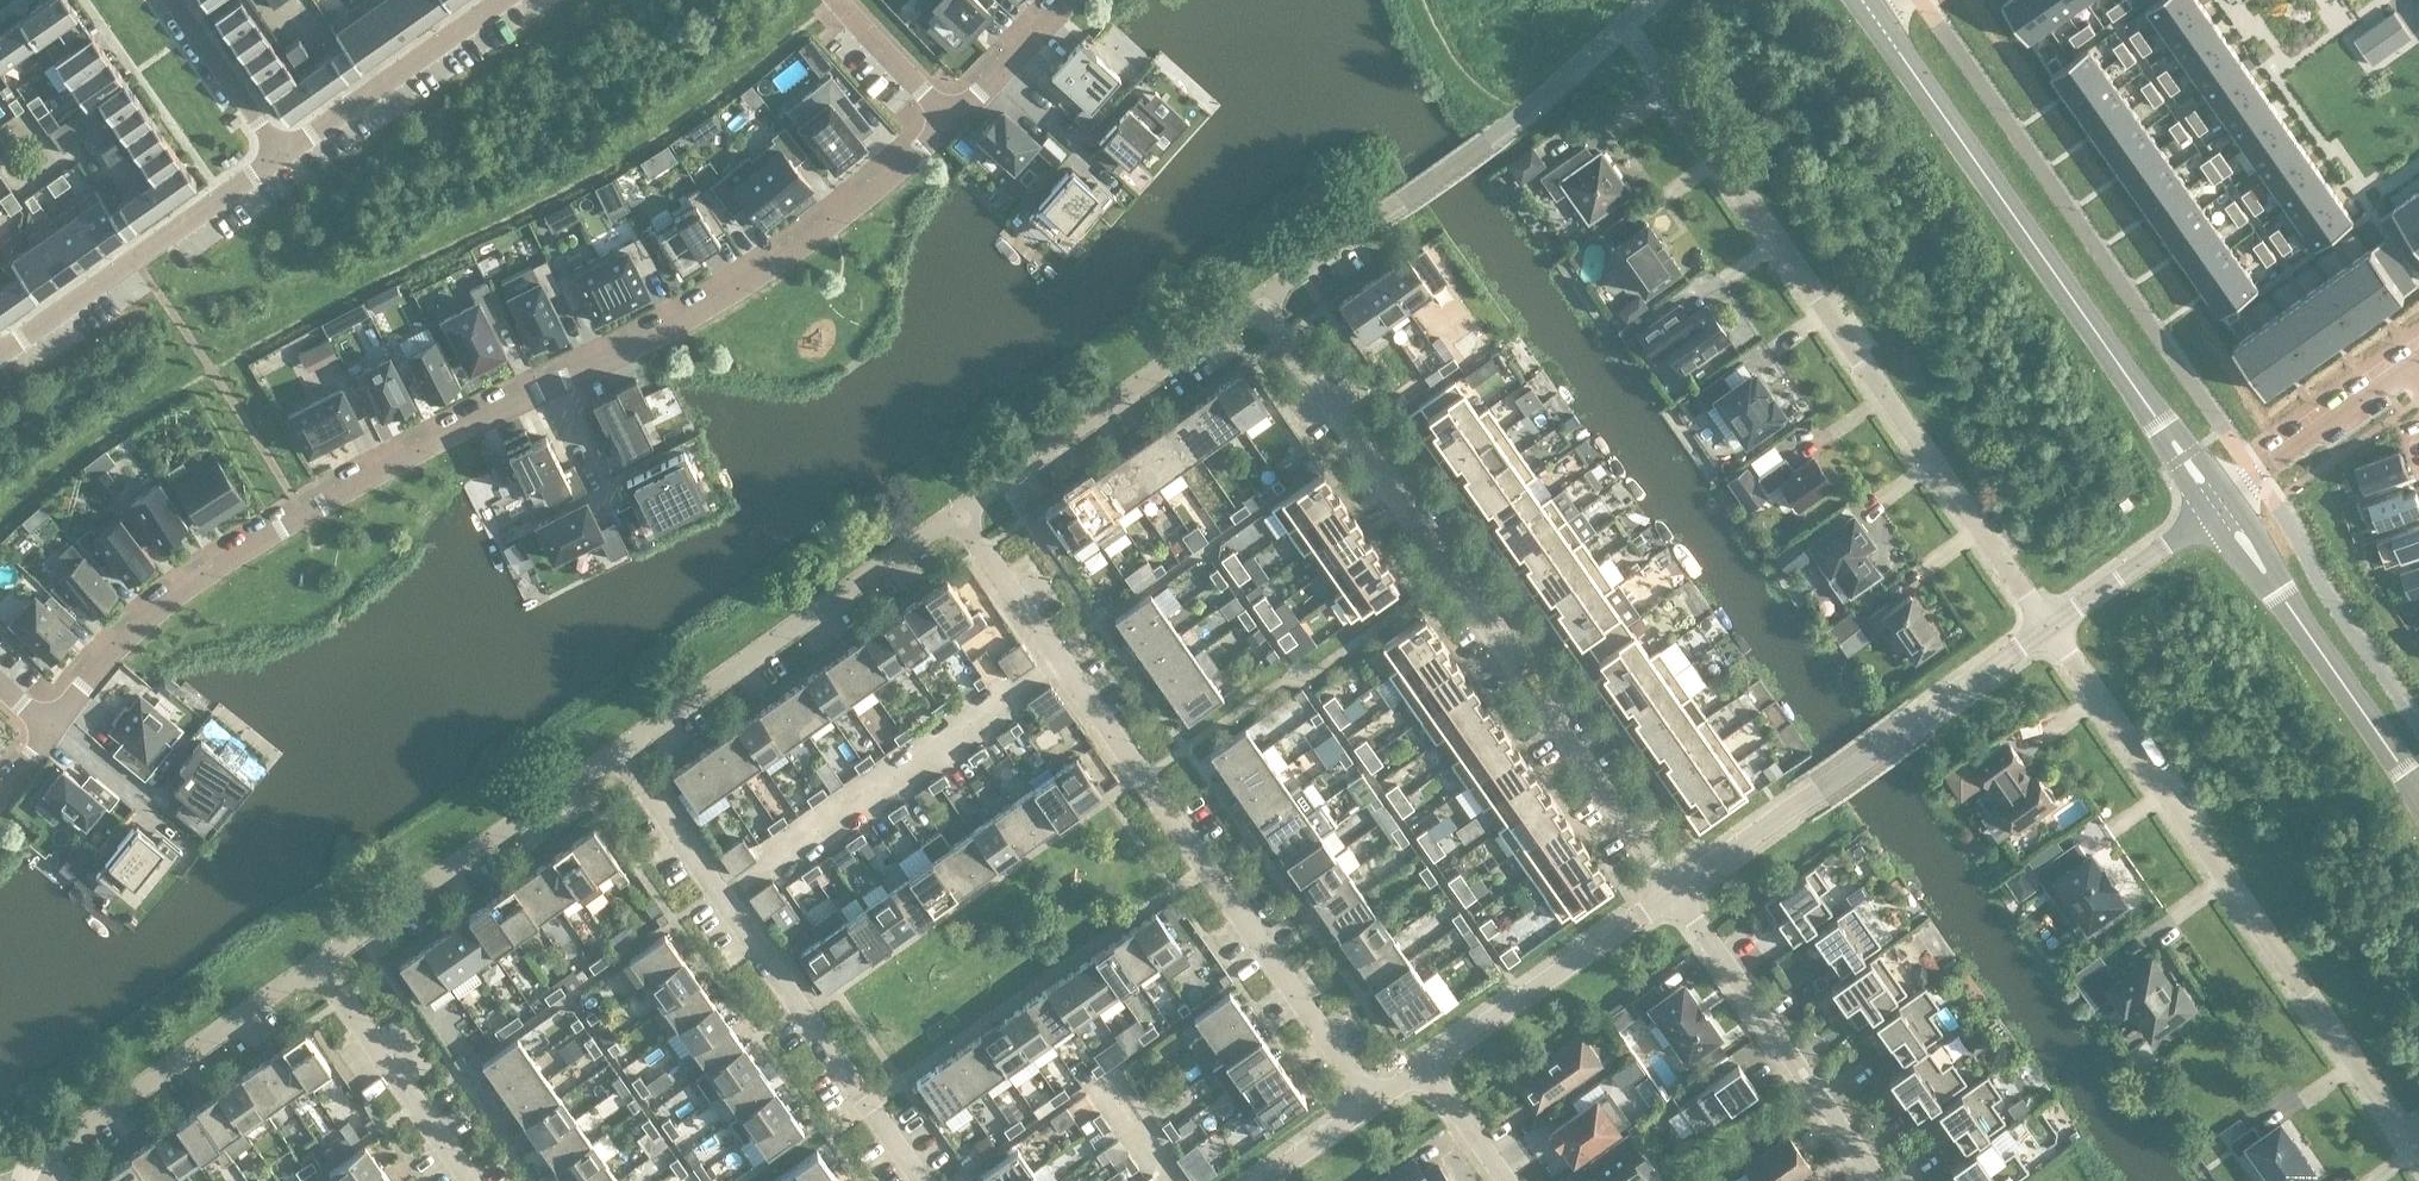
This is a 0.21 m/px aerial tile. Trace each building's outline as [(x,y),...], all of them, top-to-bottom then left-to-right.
[(31,11),(47,34),(55,29),(69,49),(70,50),(93,34),(69,0),(47,0),(31,11)] [(253,0),(235,0),(215,14),(272,95),(298,77),(297,76),(303,72),(293,58),(308,48),(300,36),(285,46),(253,0)] [(381,0),(362,0),(353,7),(383,50),(406,34),(381,0)] [(415,0),(381,0),(406,34),(428,19),(415,0)] [(448,0),(415,0),(428,19),(450,3),(448,0)] [(991,12),(978,0),(934,0),(936,2),(922,16),(936,29),(935,30),(957,50),(973,32),(968,28),(973,23),(977,27),(991,12)] [(2004,3),(2030,41),(2050,27),(2031,0),(2008,0),(2004,3)] [(2050,27),(2068,14),(2059,0),(2031,0),(2050,27)] [(2068,14),(2087,0),(2059,0),(2068,14)] [(2117,4),(2124,14),(2134,7),(2129,0),(2123,0),(2117,4)] [(2147,7),(2162,28),(2199,2),(2198,0),(2157,0),(2147,7)] [(2199,2),(2162,28),(2176,48),(2213,22),(2199,2)] [(2117,4),(2108,11),(2114,20),(2124,14),(2117,4)] [(383,50),(353,7),(330,23),(360,66),(383,50)] [(47,34),(31,11),(21,19),(37,41),(47,34)] [(2395,11),(2383,20),(2389,28),(2401,19),(2395,11)] [(21,19),(0,33),(0,67),(37,41),(21,19)] [(2401,19),(2389,28),(2392,32),(2395,36),(2407,27),(2401,19)] [(2383,20),(2375,25),(2384,38),(2392,32),(2389,28),(2383,20)] [(2213,22),(2176,48),(2190,68),(2227,41),(2213,22)] [(2090,23),(2080,30),(2087,40),(2096,33),(2090,23)] [(2375,25),(2367,31),(2373,39),(2376,43),(2384,38),(2375,25)] [(2407,27),(2395,36),(2400,44),(2413,36),(2407,27)] [(2140,29),(2130,36),(2137,45),(2147,39),(2140,29)] [(2080,30),(2070,37),(2077,47),(2087,40),(2080,30)] [(2367,31),(2355,40),(2361,48),(2373,39),(2367,31)] [(2392,32),(2384,38),(2392,50),(2400,44),(2395,36),(2392,32)] [(108,56),(93,34),(70,50),(69,49),(63,54),(55,59),(71,82),(108,56)] [(811,38),(799,47),(820,74),(832,65),(811,38)] [(2384,38),(2376,43),(2379,47),(2385,55),(2392,50),(2384,38)] [(2147,39),(2137,45),(2144,55),(2154,48),(2147,39)] [(2373,39),(2361,48),(2366,56),(2379,47),(2376,43),(2373,39)] [(1080,43),(1068,56),(1051,74),(1052,75),(1053,75),(1091,110),(1094,106),(1117,81),(1120,77),(1097,55),(1081,41),(1080,42),(1080,43)] [(2123,41),(2113,48),(2120,58),(2129,51),(2123,41)] [(2227,41),(2190,68),(2204,88),(2241,61),(2227,41)] [(54,42),(47,48),(55,59),(63,54),(54,42)] [(2055,72),(2053,73),(2068,94),(2105,68),(2090,47),(2064,65),(2055,72)] [(2379,47),(2366,56),(2372,64),(2385,55),(2379,47)] [(349,75),(332,51),(303,72),(297,76),(298,77),(272,95),(287,118),(349,75)] [(2129,51),(2120,58),(2127,67),(2136,61),(2129,51)] [(124,78),(108,56),(71,82),(87,105),(92,102),(98,98),(98,97),(124,78)] [(2058,56),(2048,63),(2055,72),(2064,65),(2058,56)] [(2241,61),(2204,88),(2218,108),(2255,81),(2241,61)] [(2105,68),(2068,94),(2082,114),(2119,88),(2105,68)] [(2168,69),(2158,75),(2165,85),(2175,78),(2168,69)] [(865,146),(845,120),(859,108),(831,74),(801,99),(813,114),(800,125),(836,170),(865,146)] [(181,159),(124,78),(98,97),(98,98),(92,102),(116,136),(102,146),(110,158),(124,148),(148,182),(154,177),(155,178),(181,159)] [(2175,78),(2165,85),(2172,95),(2182,88),(2175,78)] [(2151,81),(2141,87),(2148,97),(2157,91),(2151,81)] [(2255,81),(2218,108),(2232,127),(2269,101),(2255,81)] [(2119,88),(2082,114),(2096,134),(2133,108),(2119,88)] [(2157,91),(2148,97),(2155,107),(2164,100),(2157,91)] [(39,94),(27,102),(33,110),(44,102),(39,94)] [(9,102),(17,114),(25,108),(17,97),(9,102)] [(1128,165),(1167,123),(1138,97),(1100,139),(1128,165)] [(2269,101),(2232,127),(2246,147),(2283,121),(2269,101)] [(50,109),(44,102),(33,110),(38,118),(50,109)] [(1086,106),(1075,118),(1089,130),(1104,113),(1096,105),(1091,110),(1086,106)] [(2133,108),(2096,134),(2110,154),(2147,128),(2133,108)] [(2196,108),(2186,115),(2193,125),(2203,118),(2196,108)] [(1004,112),(996,121),(994,119),(979,136),(1014,168),(1037,142),(1004,112)] [(2203,118),(2193,125),(2200,135),(2210,128),(2203,118)] [(2179,120),(2169,127),(2176,137),(2185,130),(2179,120)] [(2283,121),(2246,147),(2260,167),(2297,141),(2283,121)] [(2147,128),(2110,154),(2124,174),(2161,147),(2147,128)] [(2185,130),(2176,137),(2183,147),(2192,140),(2185,130)] [(1050,137),(1040,147),(1057,163),(1067,152),(1050,137)] [(2297,141),(2260,167),(2274,187),(2311,161),(2297,141)] [(667,145),(641,162),(650,176),(677,159),(667,145)] [(2161,147),(2124,174),(2138,194),(2175,167),(2161,147)] [(757,167),(787,205),(812,186),(781,148),(757,167)] [(1511,166),(1523,183),(1546,166),(1535,150),(1511,166)] [(2220,151),(2210,157),(2217,167),(2227,161),(2220,151)] [(1570,156),(1540,177),(1556,199),(1568,191),(1589,221),(1630,192),(1601,152),(1578,168),(1570,156)] [(2210,157),(2201,164),(2208,174),(2217,167),(2210,157)] [(197,181),(181,159),(155,178),(154,177),(148,182),(119,202),(135,225),(197,181)] [(2227,161),(2217,167),(2224,177),(2233,170),(2227,161)] [(2311,161),(2274,187),(2288,207),(2325,180),(2311,161)] [(733,187),(763,224),(787,205),(757,167),(733,187)] [(2175,167),(2138,194),(2152,214),(2189,187),(2175,167)] [(2217,167),(2208,174),(2215,184),(2224,177),(2217,167)] [(1068,172),(1029,214),(1031,216),(1032,215),(1052,233),(1062,222),(1076,235),(1074,236),(1077,238),(1116,194),(1114,193),(1113,194),(1097,180),(1091,186),(1072,169),(1069,173),(1068,172)] [(71,184),(63,172),(55,178),(63,189),(71,184)] [(63,189),(55,178),(47,183),(56,195),(63,189)] [(612,179),(596,187),(612,217),(628,208),(612,179)] [(2325,180),(2288,207),(2302,227),(2339,200),(2325,180)] [(127,231),(97,187),(73,204),(104,247),(127,231)] [(726,229),(698,187),(686,195),(693,206),(675,217),(678,222),(658,235),(683,274),(705,260),(701,254),(720,241),(716,235),(726,229)] [(2189,187),(2152,214),(2166,233),(2203,207),(2189,187)] [(2252,188),(2242,194),(2249,204),(2259,197),(2252,188)] [(17,198),(12,190),(0,198),(6,206),(17,198)] [(42,205),(33,193),(25,199),(34,211),(42,205)] [(2393,209),(2399,217),(2404,225),(2410,233),(2415,241),(2418,238),(2418,201),(2415,194),(2393,209)] [(2259,197),(2249,204),(2256,214),(2266,207),(2259,197)] [(23,206),(17,198),(6,206),(11,214),(21,207),(23,206)] [(572,200),(546,213),(553,229),(579,216),(572,200)] [(2234,200),(2225,207),(2232,216),(2241,210),(2234,200)] [(2339,200),(2302,227),(2316,248),(2354,221),(2339,200)] [(104,247),(73,204),(51,219),(82,263),(104,247)] [(2203,207),(2166,233),(2180,253),(2217,227),(2203,207)] [(2393,209),(2381,218),(2387,226),(2399,217),(2393,209)] [(2241,210),(2232,216),(2239,226),(2248,219),(2241,210)] [(1628,212),(1605,228),(1616,244),(1614,246),(1613,245),(1612,246),(1613,248),(1644,291),(1644,292),(1645,293),(1646,292),(1678,269),(1680,268),(1679,267),(1667,251),(1668,250),(1660,239),(1648,223),(1647,222),(1646,223),(1639,227),(1628,212)] [(2399,217),(2387,226),(2392,234),(2404,225),(2399,217)] [(82,263),(51,219),(28,236),(33,243),(34,243),(59,278),(82,263)] [(2404,225),(2392,234),(2398,241),(2410,233),(2404,225)] [(2217,227),(2180,253),(2194,273),(2231,247),(2217,227)] [(2280,227),(2270,234),(2277,244),(2287,237),(2280,227)] [(2410,233),(2398,241),(2403,249),(2415,241),(2410,233)] [(639,271),(655,263),(642,234),(599,256),(624,307),(650,294),(639,271)] [(2287,237),(2277,244),(2284,254),(2294,247),(2287,237)] [(2385,239),(2373,248),(2406,294),(2418,286),(2385,239)] [(2262,240),(2253,246),(2260,256),(2269,249),(2262,240)] [(2403,249),(2409,257),(2418,250),(2418,246),(2415,241),(2403,249)] [(34,243),(33,243),(11,259),(12,260),(4,265),(12,277),(21,271),(37,294),(59,278),(34,243)] [(2231,247),(2194,273),(2208,293),(2245,267),(2231,247)] [(2373,248),(2326,281),(2359,327),(2406,294),(2373,248)] [(2269,249),(2260,256),(2267,266),(2276,259),(2269,249)] [(2409,257),(2414,265),(2418,262),(2418,250),(2409,257)] [(1432,291),(1407,255),(1382,273),(1408,308),(1432,291)] [(624,307),(599,256),(556,277),(563,291),(570,305),(585,298),(596,321),(624,307)] [(567,334),(550,298),(563,291),(556,277),(548,261),(533,268),(539,281),(510,296),(522,321),(518,323),(527,342),(532,340),(535,347),(549,340),(550,343),(567,334)] [(2245,267),(2208,293),(2222,314),(2224,313),(2234,306),(2260,288),(2245,267)] [(21,271),(12,277),(11,278),(27,301),(37,294),(21,271)] [(1408,308),(1382,273),(1361,288),(1387,323),(1408,308)] [(27,301),(11,278),(3,284),(0,280),(0,320),(27,301)] [(445,319),(471,370),(505,352),(489,323),(504,315),(487,281),(470,290),(477,303),(445,319)] [(2326,281),(2281,313),(2314,359),(2359,327),(2326,281)] [(1387,323),(1361,288),(1339,303),(1364,339),(1387,323)] [(379,294),(368,299),(375,312),(386,307),(379,294)] [(364,301),(322,323),(328,335),(370,314),(364,301)] [(1681,305),(1680,303),(1637,333),(1656,360),(1667,352),(1681,372),(1729,338),(1706,305),(1689,317),(1689,318),(1684,317),(1681,319),(1675,309),(1681,305)] [(2234,306),(2224,313),(2231,322),(2240,315),(2234,306)] [(2281,313),(2234,346),(2267,392),(2314,359),(2281,313)] [(429,325),(399,340),(407,356),(406,356),(430,402),(461,385),(438,340),(437,340),(429,325)] [(1618,333),(1610,339),(1615,347),(1623,341),(1618,333)] [(1432,343),(1445,362),(1453,356),(1440,337),(1432,343)] [(327,339),(314,346),(322,362),(335,356),(327,339)] [(1453,357),(1446,362),(1451,370),(1459,365),(1453,357)] [(355,388),(369,414),(380,409),(384,417),(394,411),(396,413),(414,404),(390,358),(361,373),(366,382),(355,388)] [(1451,370),(1446,362),(1438,368),(1443,376),(1451,370)] [(1267,408),(1241,372),(1217,390),(1242,425),(1267,408)] [(1722,375),(1696,393),(1707,407),(1735,447),(1746,440),(1759,431),(1761,435),(1762,435),(1777,424),(1774,420),(1778,418),(1777,416),(1782,412),(1772,399),(1767,402),(1760,392),(1765,388),(1755,375),(1750,378),(1749,376),(1731,388),(1722,375)] [(597,407),(586,412),(600,439),(614,432),(625,454),(652,440),(643,421),(655,415),(636,378),(593,400),(597,407)] [(1479,414),(1455,380),(1419,405),(1435,428),(1421,437),(1430,449),(1479,414)] [(1533,387),(1516,400),(1527,415),(1544,403),(1533,387)] [(342,388),(289,415),(308,451),(308,452),(309,454),(311,453),(311,452),(329,443),(342,437),(341,437),(360,427),(362,426),(361,424),(342,388)] [(1242,425),(1217,390),(1196,404),(1221,440),(1242,425)] [(1402,393),(1394,398),(1399,406),(1407,401),(1402,393)] [(1693,393),(1680,402),(1687,412),(1700,403),(1693,393)] [(1221,440),(1196,404),(1175,419),(1200,455),(1221,440)] [(1505,430),(1489,407),(1479,414),(1430,449),(1438,461),(1448,454),(1456,465),(1460,463),(1459,462),(1505,430)] [(1582,423),(1576,414),(1565,421),(1571,430),(1582,423)] [(1200,455),(1175,419),(1154,434),(1179,470),(1200,455)] [(568,478),(546,436),(532,443),(526,430),(504,441),(527,488),(540,481),(548,497),(569,486),(575,496),(587,490),(578,473),(568,478)] [(1520,452),(1505,430),(1459,462),(1460,463),(1466,472),(1453,482),(1461,494),(1520,452)] [(1179,470),(1154,434),(1133,449),(1158,485),(1179,470)] [(1594,448),(1588,438),(1577,446),(1584,455),(1594,448)] [(2401,448),(2357,464),(2366,489),(2410,472),(2401,448)] [(1158,485),(1133,449),(1111,464),(1137,499),(1158,485)] [(490,468),(499,463),(493,452),(485,456),(490,468)] [(638,550),(653,542),(645,525),(706,494),(685,452),(627,480),(633,492),(629,494),(626,487),(625,488),(632,503),(618,510),(638,550)] [(1536,474),(1520,452),(1461,494),(1469,505),(1479,499),(1487,510),(1491,507),(1490,506),(1526,481),(1536,474)] [(183,461),(169,471),(205,527),(245,501),(215,454),(189,471),(183,461)] [(1318,464),(1312,456),(1305,461),(1310,469),(1318,464)] [(1816,461),(1813,457),(1795,470),(1786,457),(1758,477),(1768,491),(1780,483),(1799,509),(1833,485),(1820,467),(1821,467),(1820,466),(1817,462),(1816,461)] [(1137,499),(1111,464),(1090,478),(1116,514),(1137,499)] [(1295,464),(1278,475),(1286,486),(1302,474),(1295,464)] [(1598,490),(1605,485),(1592,468),(1586,472),(1598,490)] [(1759,485),(1747,468),(1730,480),(1742,497),(1759,485)] [(120,488),(106,469),(94,478),(109,497),(120,488)] [(1336,497),(1320,474),(1272,508),(1288,531),(1336,497)] [(1116,514),(1090,478),(1067,495),(1092,531),(1116,514)] [(1272,484),(1277,492),(1285,487),(1280,479),(1272,484)] [(1542,503),(1526,481),(1490,506),(1491,507),(1498,516),(1484,526),(1492,538),(1542,503)] [(162,550),(182,537),(179,532),(189,526),(160,482),(131,501),(162,550)] [(2364,502),(2374,527),(2418,511),(2418,498),(2416,490),(2405,494),(2403,488),(2364,502)] [(1092,531),(1067,495),(1045,511),(1070,546),(1092,531)] [(1567,518),(1551,496),(1542,503),(1492,538),(1501,550),(1510,543),(1518,554),(1522,551),(1522,550),(1567,518)] [(1352,519),(1336,497),(1288,531),(1303,553),(1352,519)] [(555,558),(600,536),(611,558),(627,550),(614,523),(600,530),(586,503),(570,511),(570,510),(555,518),(539,526),(555,558)] [(1245,503),(1238,509),(1243,516),(1251,511),(1245,503)] [(41,504),(22,522),(31,532),(51,515),(41,504)] [(1243,516),(1238,509),(1230,514),(1235,522),(1243,516)] [(1874,544),(1854,515),(1810,546),(1829,574),(1826,576),(1842,599),(1880,573),(1868,556),(1865,558),(1862,553),(1874,544)] [(155,562),(121,516),(97,534),(91,527),(77,537),(103,566),(112,559),(130,582),(155,562)] [(1583,541),(1567,518),(1522,550),(1522,551),(1529,561),(1515,570),(1524,582),(1583,541)] [(1367,541),(1352,519),(1303,553),(1319,575),(1367,541)] [(2377,540),(2386,565),(2418,553),(2418,524),(2377,540)] [(2361,529),(2352,532),(2356,541),(2364,538),(2361,529)] [(1203,533),(1196,538),(1201,546),(1209,541),(1203,533)] [(1637,547),(1646,541),(1642,535),(1633,539),(1637,547)] [(1201,546),(1196,538),(1188,544),(1193,552),(1201,546)] [(1810,556),(1799,539),(1777,555),(1788,571),(1810,556)] [(1383,563),(1367,541),(1319,575),(1335,597),(1383,563)] [(1598,563),(1583,541),(1524,582),(1532,594),(1542,588),(1549,599),(1554,596),(1553,595),(1598,563)] [(118,593),(72,542),(60,553),(72,567),(51,587),(72,607),(80,601),(93,616),(118,593)] [(1233,551),(1221,559),(1230,571),(1242,563),(1233,551)] [(1161,562),(1154,568),(1159,576),(1167,570),(1161,562)] [(1251,575),(1242,563),(1230,571),(1239,584),(1251,575)] [(1399,586),(1383,563),(1335,597),(1351,620),(1399,586)] [(1614,585),(1598,563),(1553,595),(1554,596),(1560,605),(1546,615),(1555,627),(1614,585)] [(2401,572),(2411,598),(2418,595),(2418,565),(2401,572)] [(1159,576),(1154,568),(1146,573),(1151,581),(1159,576)] [(1223,576),(1218,568),(1210,573),(1215,581),(1223,576)] [(1229,583),(1223,576),(1215,581),(1221,589),(1229,583)] [(973,615),(947,579),(925,595),(950,631),(973,615)] [(1630,608),(1614,585),(1555,627),(1563,639),(1573,632),(1581,643),(1585,640),(1591,650),(1627,624),(1620,615),(1630,608)] [(1167,615),(1151,593),(1115,618),(1131,641),(1167,615)] [(74,632),(67,626),(76,617),(53,594),(44,603),(36,596),(13,620),(53,658),(68,643),(66,641),(74,632)] [(1912,597),(1910,594),(1908,596),(1891,609),(1887,603),(1868,616),(1878,631),(1890,623),(1913,657),(1915,659),(1917,657),(1940,641),(1942,640),(1941,638),(1940,638),(1929,622),(1930,622),(1929,620),(1928,621),(1923,614),(1924,613),(1923,612),(1912,597)] [(950,631),(925,595),(904,610),(929,646),(950,631)] [(1265,595),(1253,604),(1261,616),(1273,607),(1265,595)] [(1102,604),(1094,610),(1100,617),(1108,612),(1102,604)] [(1282,620),(1273,607),(1261,616),(1270,628),(1282,620)] [(1251,615),(1246,608),(1238,613),(1243,621),(1251,615)] [(929,646),(904,610),(883,625),(908,660),(929,646)] [(1861,624),(1852,610),(1829,627),(1838,640),(1861,624)] [(1180,634),(1167,615),(1131,641),(1144,659),(1180,634)] [(1257,623),(1251,615),(1243,621),(1249,629),(1257,623)] [(1633,622),(1640,633),(1648,627),(1641,616),(1633,622)] [(1437,641),(1421,618),(1382,645),(1398,668),(1437,641)] [(1650,657),(1627,624),(1591,650),(1606,670),(1592,680),(1601,692),(1650,657)] [(908,660),(883,625),(864,638),(890,674),(908,660)] [(1265,636),(1259,628),(1248,636),(1254,644),(1265,636)] [(1289,629),(1277,638),(1286,650),(1298,642),(1289,629)] [(1194,655),(1180,634),(1144,659),(1159,680),(1194,655)] [(890,674),(864,638),(846,651),(871,687),(890,674)] [(1036,662),(1021,641),(997,658),(1012,679),(1036,662)] [(1453,663),(1437,641),(1398,668),(1389,675),(1405,697),(1453,663)] [(1280,657),(1275,649),(1267,654),(1272,662),(1280,657)] [(1675,672),(1660,650),(1650,657),(1601,692),(1609,704),(1619,697),(1626,708),(1631,705),(1630,704),(1675,672)] [(871,687),(846,651),(825,666),(850,701),(871,687)] [(1209,676),(1194,655),(1159,680),(1174,701),(1209,676)] [(1469,685),(1453,663),(1405,697),(1420,719),(1469,685)] [(850,701),(825,666),(806,679),(831,715),(850,701)] [(1691,695),(1675,672),(1630,704),(1631,705),(1637,715),(1624,724),(1632,736),(1691,695)] [(973,680),(979,688),(987,683),(981,675),(973,680)] [(1223,696),(1209,676),(1174,701),(1188,721),(1223,696)] [(831,715),(806,679),(782,696),(807,731),(831,715)] [(1027,700),(1036,712),(1042,721),(1065,705),(1051,684),(1027,700)] [(1484,707),(1469,685),(1420,719),(1436,741),(1445,735),(1484,707)] [(1308,696),(1302,688),(1295,694),(1300,702),(1308,696)] [(174,744),(159,732),(170,719),(141,695),(130,708),(126,705),(113,721),(129,733),(113,752),(146,779),(174,744)] [(1335,695),(1323,703),(1331,715),(1343,707),(1335,695)] [(1707,717),(1691,695),(1632,736),(1640,748),(1650,741),(1658,752),(1662,750),(1661,749),(1707,717)] [(807,731),(782,696),(759,712),(784,748),(807,731)] [(947,699),(939,704),(945,712),(952,707),(947,699)] [(945,712),(939,704),(931,710),(937,718),(945,712)] [(1352,719),(1343,707),(1331,715),(1340,728),(1352,719)] [(1500,730),(1484,707),(1445,735),(1461,757),(1500,730)] [(1324,719),(1318,711),(1311,716),(1316,724),(1324,719)] [(784,748),(759,712),(738,727),(763,763),(784,748)] [(1722,739),(1707,717),(1661,749),(1662,750),(1669,759),(1655,769),(1663,780),(1722,739)] [(1023,729),(1018,722),(1010,727),(1015,735),(1023,729)] [(910,725),(902,731),(907,738),(915,733),(910,725)] [(763,763),(738,727),(719,740),(744,776),(763,763)] [(1262,751),(1246,728),(1210,753),(1226,776),(1262,751)] [(1515,752),(1500,730),(1461,757),(1452,764),(1467,786),(1515,752)] [(907,738),(902,731),(894,736),(900,744),(907,738)] [(1366,739),(1354,747),(1363,760),(1375,751),(1366,739)] [(1738,761),(1722,739),(1663,780),(1672,792),(1681,786),(1689,797),(1693,794),(1693,793),(1738,761)] [(187,772),(174,788),(187,798),(176,811),(197,828),(224,795),(235,804),(254,782),(237,769),(248,756),(230,741),(219,754),(202,740),(180,767),(187,772)] [(744,776),(719,740),(698,755),(723,791),(744,776)] [(2024,763),(2011,744),(1977,767),(1991,786),(1993,785),(2004,800),(1999,804),(2018,830),(2023,826),(2025,829),(2041,818),(2039,815),(2057,803),(2055,801),(2055,796),(2053,791),(2049,788),(2045,786),(2038,777),(2033,780),(2022,765),(2024,763)] [(1348,753),(1343,745),(1335,750),(1340,758),(1348,753)] [(989,754),(983,746),(976,751),(981,759),(989,754)] [(981,759),(976,751),(968,757),(973,765),(981,759)] [(1277,772),(1262,751),(1226,776),(1241,797),(1277,772)] [(1383,763),(1375,751),(1363,760),(1371,772),(1383,763)] [(1531,774),(1515,752),(1467,786),(1483,808),(1493,801),(1531,774)] [(870,753),(862,759),(868,766),(875,761),(870,753)] [(1353,761),(1348,753),(1340,758),(1346,766),(1353,761)] [(723,791),(698,755),(673,772),(698,808),(723,791)] [(1077,758),(1054,774),(1080,809),(1102,794),(1077,758)] [(1781,768),(1774,758),(1762,766),(1769,777),(1781,768)] [(868,766),(862,759),(854,764),(860,772),(868,766)] [(828,760),(816,768),(832,791),(844,783),(828,760)] [(1754,784),(1738,761),(1693,793),(1693,794),(1700,803),(1686,813),(1699,832),(1749,797),(1744,791),(1754,784)] [(86,824),(105,802),(111,807),(120,796),(97,777),(88,788),(64,768),(46,790),(68,808),(65,812),(80,824),(83,821),(86,824)] [(1291,793),(1277,772),(1241,797),(1256,818),(1291,793)] [(949,781),(944,774),(936,779),(941,787),(949,781)] [(1080,809),(1054,774),(1033,788),(1059,824),(1080,809)] [(1547,796),(1531,774),(1493,801),(1508,823),(1547,796)] [(941,787),(936,779),(928,785),(934,792),(941,787)] [(1397,783),(1385,792),(1394,804),(1406,795),(1397,783)] [(823,787),(815,792),(820,800),(828,794),(823,787)] [(1378,795),(1372,787),(1365,793),(1370,801),(1378,795)] [(1059,824),(1033,788),(1012,803),(1038,839),(1059,824)] [(820,800),(815,792),(807,798),(812,805),(820,800)] [(1306,814),(1291,793),(1256,818),(1270,839),(1306,814)] [(1383,803),(1378,795),(1370,801),(1376,808),(1383,803)] [(1415,808),(1406,795),(1394,804),(1402,816),(1415,808)] [(1562,818),(1547,796),(1508,823),(1499,830),(1514,852),(1562,818)] [(909,810),(903,802),(896,808),(901,815),(909,810)] [(1038,839),(1012,803),(994,816),(1019,852),(1038,839)] [(901,815),(896,808),(888,813),(893,821),(901,815)] [(1321,835),(1306,814),(1270,839),(1285,860),(1321,835)] [(783,815),(775,820),(781,828),(788,822),(783,815)] [(1019,852),(994,816),(973,831),(998,867),(1019,852)] [(1578,841),(1562,818),(1514,852),(1530,875),(1578,841)] [(781,828),(775,820),(767,825),(773,833),(781,828)] [(118,846),(119,847),(99,871),(121,889),(130,878),(144,890),(143,891),(145,893),(152,885),(150,884),(180,848),(163,834),(157,841),(138,824),(135,828),(133,827),(118,846)] [(1404,833),(1399,825),(1391,830),(1397,838),(1404,833)] [(619,864),(594,828),(572,844),(597,880),(610,871),(620,886),(629,879),(619,864)] [(1429,828),(1417,836),(1425,848),(1437,840),(1429,828)] [(998,867),(973,831),(951,846),(977,882),(998,867)] [(867,840),(861,832),(854,837),(859,845),(867,840)] [(1410,841),(1404,833),(1397,838),(1402,846),(1410,841)] [(1335,854),(1321,835),(1285,860),(1299,879),(1335,854)] [(743,837),(719,854),(734,875),(758,858),(743,837)] [(859,845),(854,837),(846,843),(851,851),(859,845)] [(1446,852),(1437,840),(1425,848),(1434,861),(1446,852)] [(1594,863),(1578,841),(1530,875),(1545,897),(1594,863)] [(2105,869),(2104,870),(2093,854),(2089,857),(2078,842),(2037,870),(2053,893),(2063,886),(2091,926),(2095,923),(2099,929),(2116,917),(2112,911),(2126,901),(2115,886),(2116,885),(2105,869)] [(81,843),(73,852),(86,863),(93,854),(81,843)] [(604,889),(597,880),(572,844),(553,857),(578,893),(585,902),(604,889)] [(977,882),(951,846),(932,860),(958,895),(977,882)] [(1344,847),(1335,854),(1299,879),(1312,898),(1348,873),(1346,870),(1356,864),(1344,847)] [(578,893),(553,857),(534,870),(560,906),(562,904),(568,914),(582,904),(576,894),(578,893)] [(958,895),(932,860),(909,876),(934,912),(958,895)] [(823,871),(817,863),(809,868),(815,876),(823,871)] [(1614,892),(1594,863),(1545,897),(1562,920),(1571,913),(1575,919),(1614,892)] [(1432,873),(1427,865),(1419,870),(1425,878),(1432,873)] [(1816,867),(1814,865),(1764,901),(1765,903),(1766,902),(1772,911),(1771,911),(1778,922),(1781,920),(1784,925),(1782,927),(1784,930),(1785,930),(1791,938),(1790,939),(1791,940),(1832,912),(1831,910),(1830,910),(1819,893),(1829,886),(1827,884),(1815,868),(1816,867)] [(815,876),(809,868),(802,874),(807,882),(815,876)] [(560,906),(534,870),(513,885),(539,921),(560,906)] [(1460,872),(1448,881),(1456,893),(1469,884),(1460,872)] [(1363,894),(1348,873),(1312,898),(1327,919),(1363,894)] [(1438,880),(1432,873),(1425,878),(1430,886),(1438,880)] [(934,912),(909,876),(890,889),(916,925),(934,912)] [(749,896),(764,917),(772,912),(788,901),(773,880),(749,896)] [(869,904),(867,906),(892,941),(916,925),(890,889),(888,891),(881,881),(863,895),(869,904)] [(1852,902),(1869,890),(1864,883),(1847,895),(1852,902)] [(1477,897),(1469,884),(1456,893),(1465,905),(1477,897)] [(539,921),(513,885),(490,901),(515,937),(539,921)] [(1376,912),(1363,894),(1327,919),(1340,938),(1376,912)] [(662,910),(653,897),(646,902),(656,915),(662,910)] [(515,937),(490,901),(469,916),(494,952),(515,937)] [(788,901),(772,912),(783,928),(799,917),(788,901)] [(1867,925),(1868,925),(1866,923),(1854,906),(1853,904),(1812,933),(1813,935),(1814,934),(1820,943),(1819,943),(1827,954),(1829,952),(1833,957),(1830,959),(1833,962),(1839,970),(1839,971),(1840,972),(1881,944),(1880,942),(1879,942),(1867,925)] [(892,941),(867,906),(846,920),(871,956),(892,941)] [(670,919),(664,911),(656,917),(662,925),(670,919)] [(1465,919),(1460,911),(1452,917),(1458,925),(1465,919)] [(1191,961),(1156,912),(1134,928),(1159,964),(1168,977),(1191,961)] [(1392,936),(1376,912),(1340,938),(1356,961),(1392,936)] [(494,952),(469,916),(448,931),(473,967),(494,952)] [(1491,916),(1479,925),(1488,937),(1500,929),(1491,916)] [(1471,927),(1465,919),(1458,925),(1463,932),(1471,927)] [(871,956),(846,920),(823,937),(848,973),(871,956)] [(1159,964),(1134,928),(1113,943),(1138,979),(1159,964)] [(473,967),(448,931),(425,947),(450,983),(473,967)] [(683,959),(665,934),(630,959),(647,984),(683,959)] [(1409,959),(1392,936),(1356,961),(1373,984),(1409,959)] [(848,973),(823,937),(800,953),(825,988),(848,973)] [(1481,938),(1469,947),(1477,959),(1489,951),(1481,938)] [(1138,979),(1113,943),(1094,956),(1119,992),(1138,979)] [(1511,945),(1499,954),(1508,966),(1520,958),(1511,945)] [(450,983),(425,947),(400,965),(425,1001),(429,998),(435,1007),(454,994),(447,985),(450,983)] [(1881,951),(1871,958),(1832,985),(1833,987),(1834,987),(1839,995),(1839,996),(1846,1006),(1849,1004),(1852,1009),(1850,1011),(1852,1015),(1853,1014),(1859,1023),(1858,1023),(1859,1025),(1908,990),(1907,989),(1895,972),(1894,970),(1893,970),(1881,953),(1882,953),(1881,951)] [(605,954),(597,959),(602,967),(610,961),(605,954)] [(2112,972),(2101,955),(2074,974),(2085,991),(2112,972)] [(1119,992),(1094,956),(1071,972),(1096,1008),(1119,992)] [(2174,988),(2153,958),(2112,987),(2134,1018),(2140,1014),(2154,1033),(2195,1005),(2193,1002),(2196,1000),(2185,984),(2182,986),(2180,984),(2174,988)] [(602,967),(597,959),(589,964),(595,972),(602,967)] [(699,982),(683,959),(647,984),(664,1007),(699,982)] [(1423,980),(1409,959),(1373,984),(1388,1005),(1423,980)] [(1501,971),(1496,963),(1488,969),(1494,977),(1501,971)] [(1922,985),(1932,977),(1922,963),(1914,968),(1914,973),(1922,985)] [(1096,1008),(1071,972),(1047,989),(1072,1025),(1096,1008)] [(1233,980),(1228,972),(1220,978),(1225,985),(1233,980)] [(1441,1005),(1423,980),(1388,1005),(1405,1030),(1441,1005)] [(714,1003),(699,982),(664,1007),(678,1028),(714,1003)] [(1664,997),(1655,984),(1631,1000),(1647,1023),(1658,1015),(1687,1057),(1697,1049),(1700,1053),(1717,1041),(1715,1037),(1718,1035),(1706,1017),(1704,1015),(1696,1004),(1696,1003),(1695,1001),(1695,1002),(1682,984),(1664,997)] [(560,985),(553,990),(558,998),(566,993),(560,985)] [(1925,986),(1915,993),(1875,1021),(1876,1023),(1882,1031),(1889,1042),(1892,1040),(1895,1045),(1893,1047),(1895,1051),(1896,1050),(1902,1059),(1901,1059),(1902,1061),(1943,1032),(1942,1030),(1941,1031),(1929,1014),(1940,1006),(1938,1004),(1938,1005),(1926,988),(1926,987),(1925,986)] [(1072,1025),(1047,989),(1026,1004),(1051,1040),(1072,1025)] [(558,998),(553,990),(545,996),(550,1003),(558,998)] [(1204,1031),(1189,1042),(1195,1050),(1195,1051),(1211,1040),(1210,1040),(1246,1014),(1230,992),(1194,1017),(1204,1031)] [(540,1001),(534,993),(527,998),(533,1006),(540,1001)] [(1178,1007),(1183,1015),(1191,1010),(1186,1002),(1178,1007)] [(729,1024),(714,1003),(678,1028),(693,1049),(729,1024)] [(1051,1040),(1026,1004),(1005,1019),(1030,1055),(1051,1040)] [(594,1010),(586,1015),(592,1023),(599,1017),(594,1010)] [(518,1014),(511,1020),(516,1028),(524,1022),(518,1014)] [(1246,1014),(1210,1040),(1211,1040),(1225,1061),(1261,1035),(1246,1014)] [(584,1025),(579,1017),(571,1022),(576,1030),(584,1025)] [(1030,1055),(1005,1019),(981,1035),(1006,1071),(1030,1055)] [(516,1028),(511,1020),(503,1025),(508,1033),(516,1028)] [(744,1045),(729,1024),(693,1049),(708,1070),(744,1045)] [(1154,1024),(1146,1030),(1151,1037),(1159,1032),(1154,1024)] [(1151,1037),(1146,1030),(1138,1035),(1144,1043),(1151,1037)] [(331,1067),(306,1031),(284,1047),(309,1083),(331,1067)] [(1006,1071),(981,1035),(960,1050),(985,1086),(1006,1071)] [(1225,1061),(1213,1069),(1228,1090),(1275,1056),(1261,1035),(1225,1061)] [(597,1043),(592,1036),(584,1041),(590,1049),(597,1043)] [(534,1060),(518,1038),(483,1063),(498,1085),(534,1060)] [(1128,1054),(1117,1038),(1110,1043),(1121,1059),(1128,1054)] [(1582,1038),(1519,1082),(1537,1107),(1600,1063),(1582,1038)] [(576,1040),(560,1052),(568,1063),(584,1052),(576,1040)] [(621,1049),(616,1041),(608,1047),(614,1054),(621,1049)] [(1623,1041),(1614,1047),(1621,1057),(1630,1051),(1623,1041)] [(603,1051),(597,1043),(590,1049),(595,1057),(603,1051)] [(759,1066),(744,1045),(708,1070),(723,1091),(759,1066)] [(309,1083),(284,1047),(262,1062),(288,1097),(309,1083)] [(1916,1117),(1957,1088),(1966,1082),(1965,1080),(1953,1063),(1952,1061),(1942,1068),(1930,1051),(1929,1049),(1888,1078),(1889,1080),(1890,1079),(1896,1087),(1895,1088),(1903,1098),(1905,1097),(1909,1102),(1906,1104),(1909,1107),(1915,1115),(1916,1117)] [(985,1086),(960,1050),(939,1065),(964,1101),(985,1086)] [(462,1054),(454,1059),(460,1067),(467,1062),(462,1054)] [(1275,1056),(1228,1090),(1243,1111),(1290,1077),(1275,1056)] [(1635,1058),(1612,1074),(1621,1088),(1645,1071),(1635,1058)] [(547,1079),(534,1060),(498,1085),(511,1104),(547,1079)] [(288,1097),(262,1062),(241,1077),(267,1112),(288,1097)] [(1105,1070),(1099,1063),(1091,1068),(1097,1076),(1105,1070)] [(1756,1088),(1738,1064),(1703,1089),(1684,1102),(1678,1106),(1695,1131),(1756,1088)] [(964,1101),(939,1065),(917,1081),(942,1116),(964,1101)] [(775,1089),(759,1066),(723,1091),(739,1115),(775,1089)] [(1987,1074),(1978,1081),(1937,1110),(1938,1111),(1939,1111),(1945,1119),(1944,1120),(1951,1130),(1954,1129),(1958,1134),(1955,1135),(1957,1139),(1958,1139),(1964,1147),(1963,1147),(1964,1149),(2005,1120),(2004,1119),(2003,1119),(1992,1102),(2002,1095),(2000,1093),(1988,1076),(1989,1076),(1987,1074)] [(625,1083),(620,1075),(612,1081),(618,1088),(625,1083)] [(640,1075),(632,1080),(637,1088),(645,1083),(640,1075)] [(1647,1076),(1635,1085),(1648,1104),(1660,1095),(1647,1076)] [(267,1112),(241,1077),(218,1093),(243,1129),(267,1112)] [(1140,1077),(1132,1083),(1138,1090),(1146,1085),(1140,1077)] [(1243,1111),(1239,1114),(1255,1136),(1266,1129),(1269,1134),(1306,1109),(1302,1103),(1306,1100),(1290,1077),(1243,1111)] [(560,1097),(547,1079),(511,1104),(525,1123),(560,1097)] [(1696,1079),(1677,1093),(1684,1102),(1703,1089),(1696,1079)] [(631,1091),(625,1083),(618,1088),(623,1096),(631,1091)] [(651,1091),(645,1083),(637,1088),(643,1096),(651,1091)] [(1151,1093),(1146,1085),(1138,1090),(1143,1098),(1151,1093)] [(1064,1087),(1057,1093),(1062,1100),(1070,1095),(1064,1087)] [(790,1110),(775,1089),(739,1115),(754,1136),(790,1110)] [(243,1129),(218,1093),(197,1108),(222,1144),(223,1143),(243,1129)] [(1062,1100),(1057,1093),(1049,1098),(1054,1106),(1062,1100)] [(575,1118),(560,1097),(525,1123),(539,1144),(575,1118)] [(2024,1097),(2009,1107),(2016,1116),(2030,1106),(2024,1097)] [(641,1106),(635,1098),(628,1102),(634,1111),(641,1106)] [(1555,1132),(1551,1135),(1552,1136),(1557,1143),(1558,1145),(1562,1142),(1574,1159),(1617,1129),(1596,1100),(1553,1130),(1555,1132)] [(222,1144),(197,1108),(176,1123),(201,1158),(214,1149),(225,1164),(234,1158),(223,1143),(222,1144)] [(804,1131),(790,1110),(754,1136),(768,1156),(804,1131)] [(1106,1120),(1101,1112),(1093,1117),(1098,1125),(1106,1120)] [(378,1125),(372,1117),(365,1123),(370,1130),(378,1125)] [(655,1125),(649,1117),(642,1123),(647,1130),(655,1125)] [(669,1117),(662,1123),(667,1130),(675,1125),(669,1117)] [(592,1142),(575,1118),(539,1144),(556,1167),(592,1142)] [(1020,1118),(1012,1124),(1018,1132),(1025,1126),(1020,1118)] [(1091,1119),(1082,1126),(1087,1133),(1097,1126),(1091,1119)] [(1170,1119),(1162,1125),(1168,1132),(1175,1127),(1170,1119)] [(1112,1127),(1106,1120),(1098,1125),(1104,1133),(1112,1127)] [(201,1158),(176,1123),(155,1137),(180,1173),(201,1158)] [(2263,1137),(2255,1125),(2231,1142),(2240,1154),(2251,1145),(2276,1180),(2299,1180),(2315,1170),(2304,1153),(2303,1151),(2302,1151),(2295,1142),(2296,1141),(2295,1139),(2294,1139),(2282,1123),(2263,1137)] [(1018,1132),(1012,1124),(1004,1129),(1010,1137),(1018,1132)] [(660,1133),(655,1125),(647,1130),(653,1138),(660,1133)] [(680,1133),(675,1125),(667,1130),(673,1138),(680,1133)] [(1181,1135),(1175,1127),(1168,1132),(1173,1140),(1181,1135)] [(1628,1133),(1589,1160),(1598,1172),(1588,1179),(1589,1180),(1642,1180),(1646,1179),(1631,1158),(1641,1151),(1628,1133)] [(977,1143),(985,1154),(995,1147),(988,1135),(977,1143)] [(338,1141),(344,1149),(351,1144),(346,1136),(338,1141)] [(1789,1136),(1745,1167),(1754,1180),(1790,1180),(1811,1166),(1789,1136)] [(155,1137),(132,1154),(151,1180),(169,1180),(180,1173),(155,1137)] [(2019,1177),(2029,1170),(2028,1168),(2027,1169),(2015,1152),(2016,1151),(2014,1149),(2004,1157),(1992,1140),(1993,1139),(1991,1137),(1951,1166),(1952,1168),(1952,1167),(1958,1176),(1961,1180),(2013,1180),(2019,1177)] [(592,1142),(556,1167),(566,1180),(576,1180),(605,1160),(592,1142)] [(366,1145),(330,1170),(338,1180),(362,1180),(382,1167),(366,1145)] [(987,1180),(1019,1180),(1034,1171),(1018,1148),(982,1174),(987,1180)] [(818,1150),(782,1175),(786,1180),(816,1180),(832,1170),(818,1150)] [(1134,1159),(1129,1151),(1121,1157),(1126,1165),(1134,1159)] [(132,1154),(109,1170),(117,1180),(151,1180),(132,1154)] [(969,1154),(961,1160),(967,1167),(975,1162),(969,1154)] [(1205,1155),(1185,1169),(1193,1180),(1203,1180),(1217,1171),(1205,1155)] [(1406,1160),(1408,1163),(1383,1180),(1449,1180),(1437,1163),(1423,1172),(1412,1156),(1406,1160)] [(683,1164),(677,1157),(670,1162),(675,1170),(683,1164)] [(1139,1167),(1134,1159),(1126,1165),(1132,1173),(1139,1167)] [(312,1160),(304,1165),(309,1173),(317,1168),(312,1160)] [(605,1160),(576,1180),(615,1180),(618,1179),(605,1160)] [(701,1161),(693,1167),(698,1175),(706,1169),(701,1161)] [(688,1172),(683,1164),(675,1170),(681,1178),(688,1172)] [(309,1173),(304,1165),(296,1171),(302,1179),(309,1173)] [(382,1167),(362,1180),(391,1180),(382,1167)] [(706,1169),(698,1175),(703,1180),(706,1180),(712,1177),(706,1169)] [(1119,1170),(1103,1180),(1124,1180),(1127,1179),(1120,1169),(1119,1170)] [(832,1170),(816,1180),(840,1180),(832,1170)] [(1034,1171),(1019,1180),(1041,1180),(1034,1171)]
